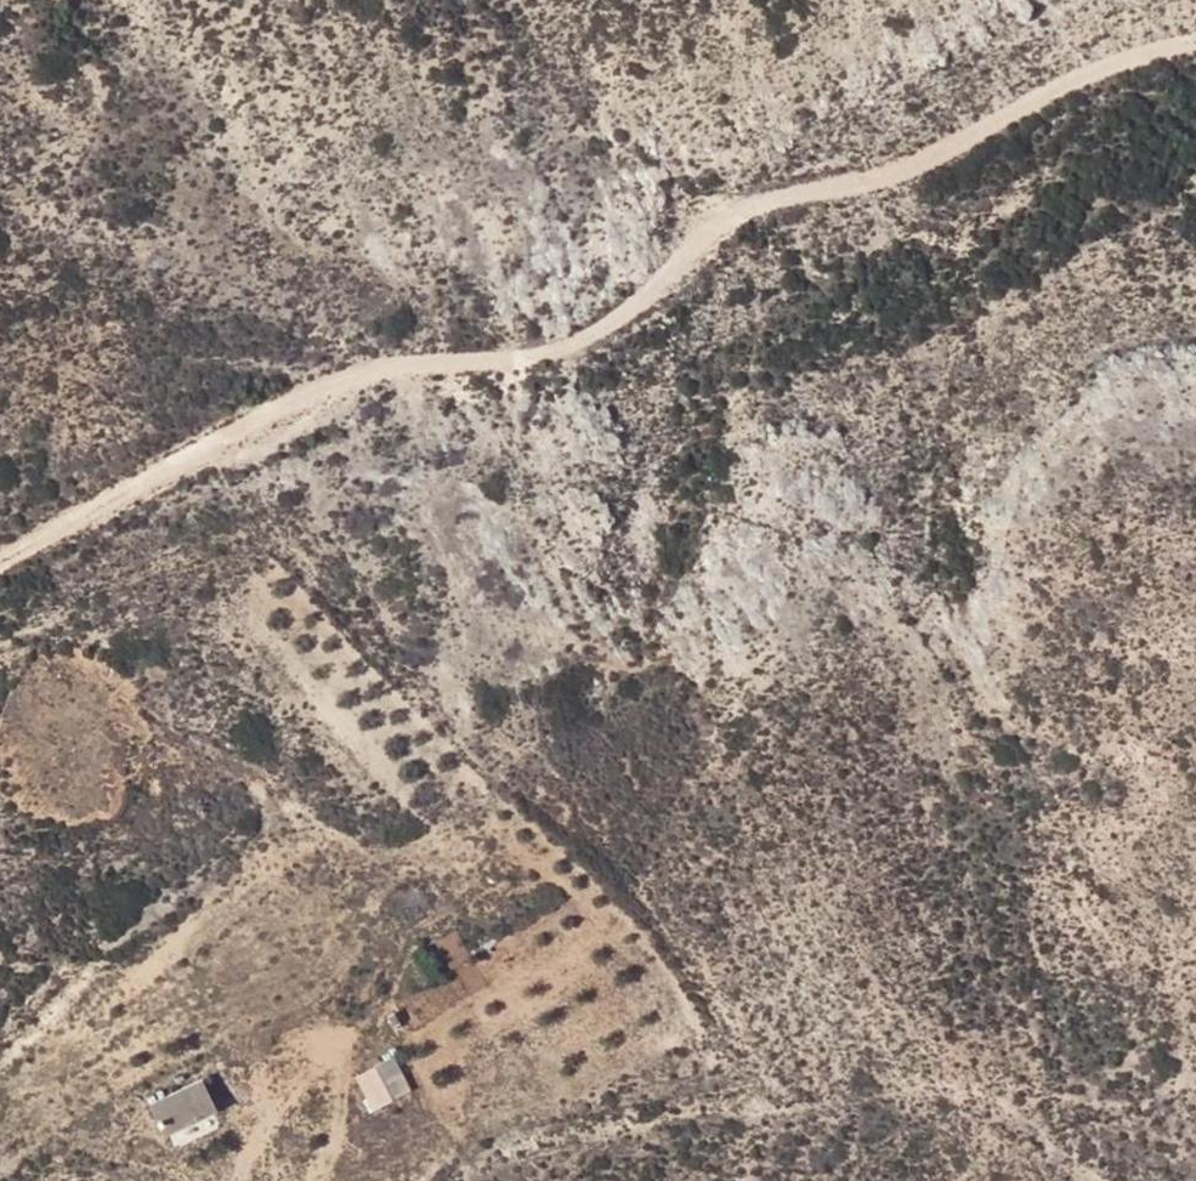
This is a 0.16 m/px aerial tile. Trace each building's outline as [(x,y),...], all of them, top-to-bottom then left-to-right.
[(393,1056),(350,1075),(370,1115),(411,1094),(393,1056)] [(220,1114),(203,1079),(142,1106),(159,1139),(220,1114)]
